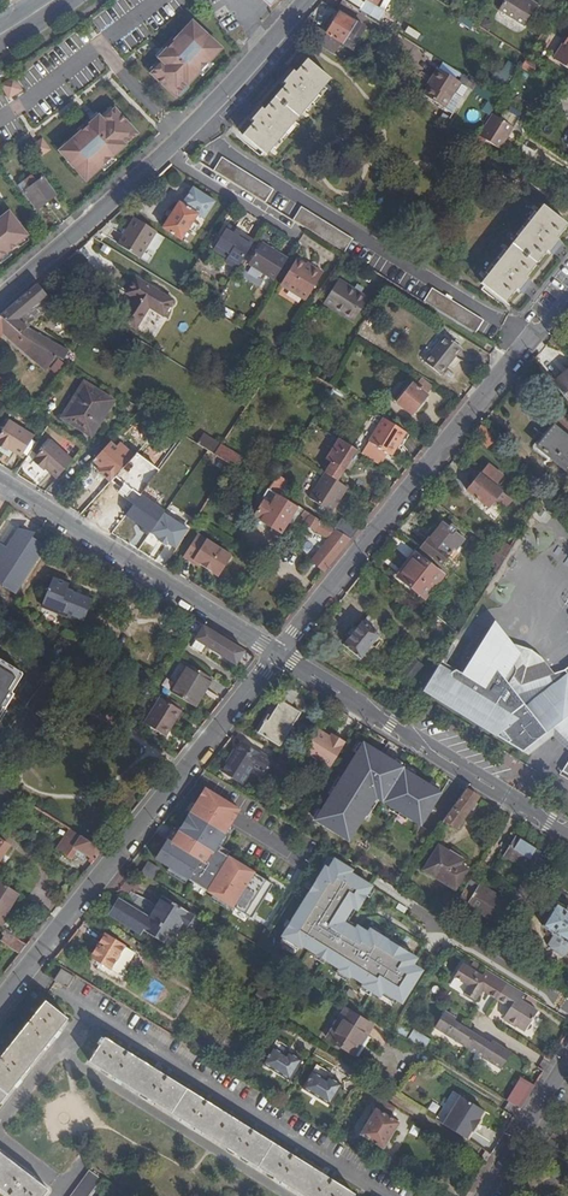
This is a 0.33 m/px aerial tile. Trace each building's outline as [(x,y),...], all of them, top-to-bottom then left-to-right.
[(498,10),(523,27),(535,8),(523,0),(504,0),(498,10)] [(340,11),(327,33),(306,19),(296,30),(334,54),(344,61),(353,47),(364,53),(365,52),(368,52),(371,46),(370,44),(376,34),(357,22),(340,11)] [(461,15),(457,21),(471,30),(475,24),(461,15)] [(193,22),(182,34),(186,38),(197,26),(193,22)] [(163,62),(152,74),(176,97),(199,73),(210,61),(222,49),(197,26),(186,38),(182,34),(165,51),(163,49),(156,56),(163,62)] [(553,59),(567,69),(567,37),(553,59)] [(531,74),(537,65),(527,58),(521,67),(531,74)] [(243,135),(267,155),(331,80),(307,59),(296,73),(292,69),(282,82),(286,85),(264,110),(260,107),(250,119),(254,122),(243,135)] [(210,61),(199,73),(203,77),(214,65),(210,61)] [(429,85),(423,95),(444,108),(461,82),(459,81),(438,68),(430,80),(432,81),(429,85)] [(459,81),(461,82),(472,91),(478,82),(463,74),(459,81)] [(9,99),(22,91),(14,77),(1,85),(9,99)] [(74,140),(60,152),(86,181),(101,168),(113,157),(137,134),(115,110),(103,121),(97,114),(90,120),(92,123),(73,140),(74,140)] [(500,150),(519,119),(504,110),(499,118),(492,114),(487,121),(477,135),(474,141),(482,146),(485,140),(500,150)] [(50,150),(42,139),(36,143),(31,147),(39,158),(50,150)] [(113,157),(101,168),(104,171),(116,160),(113,157)] [(222,157),(214,170),(265,202),(273,189),(222,157)] [(32,175),(24,181),(29,188),(24,192),(37,210),(56,195),(43,178),(37,182),(32,175)] [(18,185),(24,192),(29,188),(24,181),(18,185)] [(182,204),(179,202),(162,228),(181,240),(198,215),(204,219),(216,201),(193,187),(182,204)] [(9,251),(17,245),(16,244),(28,235),(4,205),(0,208),(0,258),(9,251)] [(543,205),(481,283),(505,302),(516,289),(520,292),(530,279),(526,276),(546,250),(550,253),(560,241),(556,238),(567,224),(543,205)] [(353,239),(301,206),(293,220),(306,228),(345,252),(353,239)] [(140,258),(156,231),(134,217),(117,244),(140,258)] [(228,225),(221,236),(223,237),(221,240),(219,239),(213,249),(227,258),(224,261),(236,269),(254,241),(228,225)] [(274,280),(287,259),(262,243),(248,263),(274,280)] [(0,258),(0,263),(0,264),(12,255),(9,251),(0,258)] [(313,267),(312,269),(305,264),(296,259),(280,285),(306,301),(323,273),(313,267)] [(133,299),(119,319),(136,329),(150,308),(163,316),(173,300),(136,277),(126,293),(133,299)] [(339,279),(323,303),(353,322),(369,298),(361,293),(364,289),(357,284),(354,289),(339,279)] [(21,335),(56,356),(63,360),(69,350),(26,326),(18,319),(47,295),(37,284),(0,315),(0,316),(21,335)] [(432,288),(424,301),(476,333),(483,320),(432,288)] [(21,335),(0,316),(0,337),(3,334),(44,370),(56,356),(21,335)] [(440,374),(461,348),(446,336),(425,362),(440,374)] [(555,385),(567,375),(567,373),(566,371),(553,381),(555,385)] [(555,385),(567,401),(567,375),(555,385)] [(100,409),(106,413),(114,400),(84,382),(61,418),(86,433),(100,409)] [(412,384),(397,403),(412,414),(427,396),(412,384)] [(91,436),(106,413),(100,409),(86,433),(91,436)] [(391,455),(406,432),(383,418),(361,453),(381,465),(388,453),(391,455)] [(9,419),(0,433),(0,447),(7,451),(8,449),(21,457),(35,436),(9,419)] [(482,423),(475,432),(487,447),(496,441),(482,423)] [(567,470),(567,469),(567,438),(553,425),(536,446),(539,447),(567,470)] [(203,434),(196,443),(213,454),(220,444),(203,434)] [(356,450),(338,438),(326,458),(332,461),(325,473),(337,481),(356,450)] [(73,461),(50,440),(33,459),(34,459),(32,461),(43,471),(45,469),(56,479),(73,461)] [(103,469),(100,472),(110,482),(134,456),(119,443),(116,447),(110,442),(93,461),(99,466),(103,469)] [(213,454),(235,468),(241,458),(220,444),(213,454)] [(495,486),(503,476),(488,464),(482,471),(467,490),(488,508),(495,500),(505,508),(512,499),(503,492),(495,486)] [(325,473),(309,499),(319,505),(325,509),(331,513),(347,487),(337,481),(325,473)] [(278,475),(269,489),(286,499),(292,489),(285,485),(288,481),(278,475)] [(286,499),(269,489),(268,488),(258,503),(261,504),(254,516),(281,533),(298,506),(286,499)] [(351,539),(334,529),(301,508),(299,511),(303,513),(301,515),(305,517),(302,522),(325,536),(326,535),(330,537),(312,560),(325,571),(351,539)] [(341,519),(334,529),(351,539),(358,529),(341,519)] [(442,520),(429,537),(421,548),(442,564),(454,549),(456,551),(466,539),(442,520)] [(41,525),(35,534),(49,542),(54,533),(41,525)] [(0,542),(0,583),(16,593),(46,545),(19,527),(7,546),(0,542)] [(197,534),(194,539),(202,545),(205,539),(197,534)] [(232,556),(205,539),(202,545),(194,539),(183,557),(192,563),(194,561),(219,577),(232,556)] [(497,551),(505,557),(511,547),(504,542),(497,551)] [(495,563),(499,566),(505,557),(497,551),(490,561),(495,563)] [(401,579),(413,589),(425,599),(444,575),(417,554),(405,569),(407,571),(401,579)] [(398,577),(401,579),(407,571),(405,569),(398,577)] [(66,593),(66,590),(69,585),(52,578),(42,602),(85,620),(92,601),(72,593),(72,595),(66,593)] [(343,644),(360,659),(379,635),(378,634),(386,625),(371,612),(363,622),(362,621),(343,644)] [(195,640),(205,646),(236,665),(236,664),(246,670),(255,658),(191,618),(185,628),(197,635),(194,639),(195,640)] [(564,670),(554,673),(553,674),(558,680),(526,706),(509,684),(513,678),(515,674),(516,671),(516,670),(516,668),(514,664),(517,663),(520,658),(521,654),(513,643),(511,642),(509,646),(494,630),(482,650),(479,648),(471,662),(473,664),(465,677),(441,662),(439,664),(424,689),(439,698),(438,701),(451,709),(453,707),(483,725),(485,723),(486,723),(487,723),(489,724),(490,724),(491,724),(493,724),(494,724),(495,724),(497,724),(498,724),(499,723),(501,723),(502,722),(503,722),(504,721),(508,727),(497,736),(523,751),(528,747),(528,743),(533,739),(535,742),(554,727),(567,741),(567,667),(564,670)] [(201,652),(205,646),(195,640),(191,646),(201,652)] [(513,678),(509,684),(526,706),(558,680),(553,674),(554,673),(541,657),(531,649),(513,643),(521,654),(520,658),(517,663),(514,664),(516,668),(516,670),(516,671),(515,674),(513,678)] [(412,656),(399,672),(412,682),(424,665),(412,656)] [(11,691),(8,689),(17,674),(0,663),(0,708),(11,691)] [(212,678),(189,664),(172,693),(194,707),(212,678)] [(11,691),(0,708),(0,716),(15,693),(11,691)] [(169,726),(180,710),(160,697),(158,701),(147,718),(144,723),(165,736),(171,727),(169,726)] [(281,700),(267,721),(265,720),(258,732),(280,746),(301,713),(281,700)] [(181,710),(180,710),(169,726),(171,727),(181,710)] [(333,738),(329,736),(318,729),(304,751),(330,768),(346,742),(335,735),(333,738)] [(242,784),(252,766),(263,773),(271,760),(241,742),(233,756),(231,755),(221,772),(242,784)] [(441,792),(363,742),(315,820),(349,841),(376,797),(421,825),(441,792)] [(296,765),(281,755),(276,762),(292,772),(296,765)] [(205,789),(172,842),(167,839),(155,859),(251,919),(272,885),(215,849),(239,810),(205,789)] [(467,789),(442,823),(445,826),(448,823),(456,829),(470,809),(471,810),(476,803),(475,802),(479,796),(467,789)] [(78,850),(87,855),(94,860),(103,849),(95,844),(83,837),(70,829),(55,849),(71,860),(75,854),(78,850)] [(546,862),(538,857),(540,853),(515,837),(503,855),(528,870),(528,871),(536,877),(546,862)] [(10,847),(0,840),(0,862),(10,847)] [(446,856),(449,852),(438,845),(423,870),(455,890),(468,869),(459,864),(446,856)] [(83,860),(87,855),(78,850),(75,854),(83,860)] [(450,850),(449,852),(446,856),(459,864),(463,858),(450,850)] [(331,857),(325,867),(328,869),(334,859),(331,857)] [(328,869),(325,867),(282,936),(301,947),(303,944),(340,967),(338,971),(364,987),(366,984),(382,993),(380,996),(398,1008),(422,970),(413,965),(417,958),(370,929),(368,932),(357,926),(355,929),(343,922),(353,907),(356,909),(357,910),(371,886),(350,873),(352,870),(334,859),(328,869)] [(148,861),(141,872),(152,879),(159,868),(148,861)] [(507,909),(509,906),(511,903),(479,884),(471,879),(458,900),(467,905),(466,906),(496,926),(500,920),(507,909)] [(4,917),(18,894),(0,883),(0,929),(5,921),(2,919),(4,917)] [(179,924),(186,929),(195,916),(163,896),(149,918),(117,899),(107,915),(139,935),(142,929),(166,944),(179,924)] [(567,944),(567,908),(567,907),(566,908),(556,903),(542,926),(553,932),(552,934),(553,935),(567,944)] [(515,910),(509,906),(507,909),(500,920),(507,924),(515,910)] [(357,926),(349,920),(356,909),(353,907),(343,922),(355,929),(357,926)] [(0,941),(9,946),(14,937),(6,932),(0,941)] [(124,947),(124,946),(105,934),(91,956),(111,969),(111,968),(121,975),(134,953),(124,947)] [(567,953),(567,944),(553,935),(547,945),(549,946),(548,948),(562,956),(563,955),(566,956),(567,953)] [(14,937),(9,946),(21,953),(27,946),(14,937)] [(512,1010),(506,1020),(525,1031),(538,1011),(520,1000),(524,993),(500,978),(486,969),(482,976),(463,964),(454,977),(468,986),(463,993),(475,1000),(482,990),(510,1007),(509,1009),(512,1010)] [(61,969),(54,980),(56,981),(67,988),(74,977),(61,969)] [(274,999),(259,990),(254,998),(269,1007),(274,999)] [(68,1019),(45,1001),(0,1057),(0,1103),(68,1019)] [(372,1026),(344,1009),(327,1037),(355,1054),(372,1026)] [(503,1018),(506,1020),(512,1010),(509,1009),(503,1018)] [(444,1011),(434,1027),(501,1069),(511,1053),(492,1041),(490,1044),(454,1021),(456,1018),(444,1011)] [(407,1030),(399,1025),(395,1031),(404,1036),(407,1030)] [(431,1040),(413,1029),(408,1038),(425,1049),(431,1040)] [(304,1195),(354,1195),(355,1194),(104,1037),(98,1046),(89,1061),(304,1195)] [(288,1051),(288,1052),(291,1048),(277,1039),(262,1064),(290,1080),(302,1060),(291,1054),(289,1057),(286,1055),(288,1051)] [(200,1048),(209,1054),(214,1046),(205,1040),(200,1048)] [(328,1076),(329,1076),(331,1072),(317,1064),(302,1088),(330,1105),(342,1085),(332,1078),(329,1082),(326,1079),(328,1076)] [(521,1108),(535,1086),(520,1078),(507,1100),(521,1108)] [(359,1134),(383,1149),(399,1123),(389,1116),(395,1107),(382,1098),(359,1134)] [(482,1112),(460,1098),(444,1124),(466,1138),(471,1129),(472,1130),(479,1118),(478,1118),(482,1112)] [(480,1131),(472,1139),(485,1152),(493,1144),(480,1131)] [(0,1152),(0,1189),(9,1195),(44,1195),(49,1190),(0,1152)] [(102,1181),(89,1171),(71,1195),(91,1195),(102,1181)]
